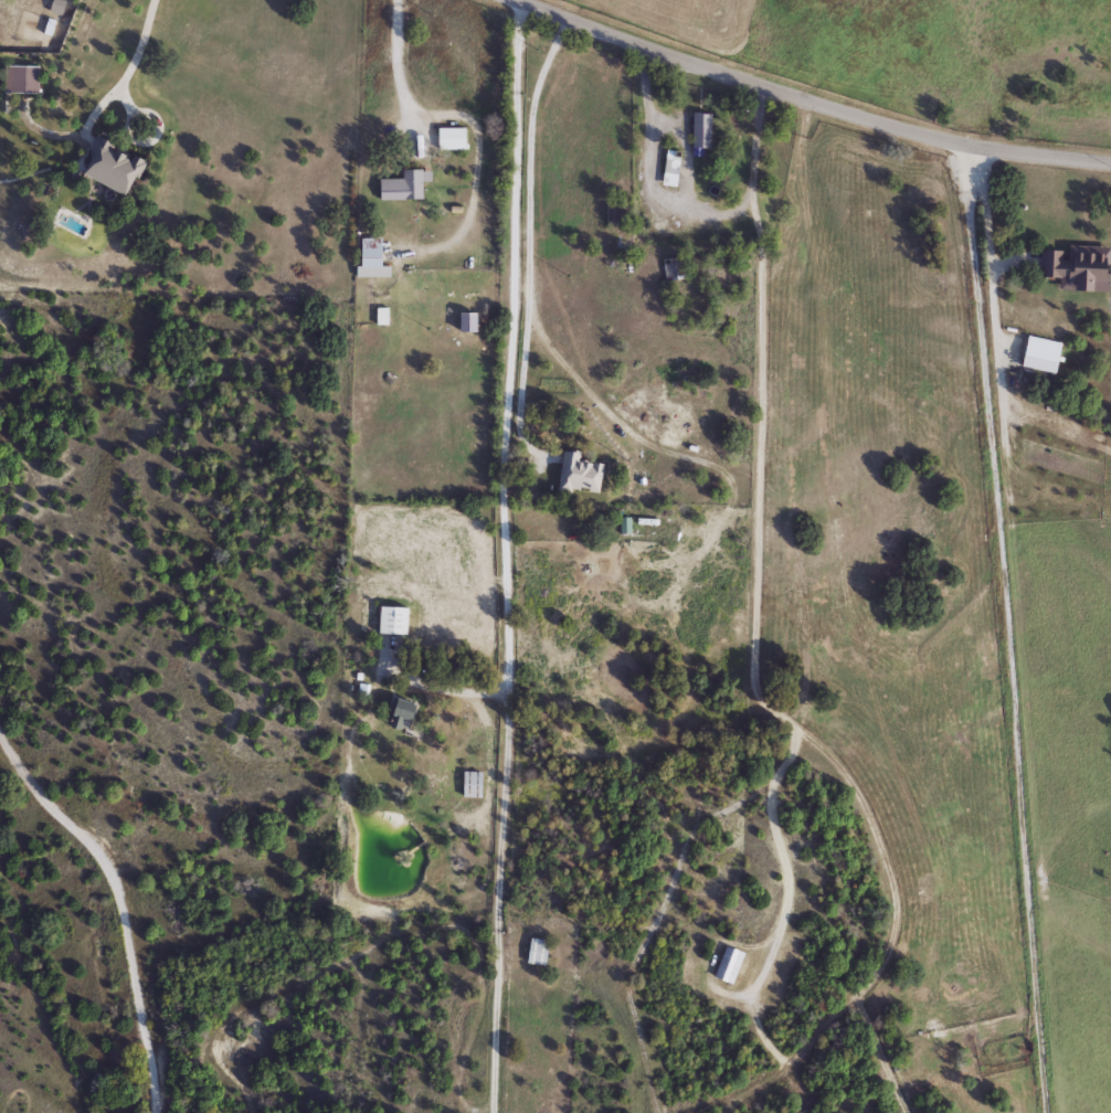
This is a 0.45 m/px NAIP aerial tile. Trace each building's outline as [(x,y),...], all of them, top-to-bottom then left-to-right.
[(38,67),(38,94),(9,94),(9,67),(38,67)] [(710,115),(710,149),(691,149),(691,115),(710,115)] [(465,129),(465,150),(437,150),(437,129),(465,129)] [(78,174),(96,138),(144,161),(126,199),(78,174)] [(677,187),(662,187),(662,152),(677,152),(677,187)] [(422,201),(379,202),(378,181),(402,181),(402,172),(430,171),(430,182),(421,182),(422,201)] [(389,278),(359,278),(359,240),(380,240),(380,268),(389,268),(389,278)] [(1107,295),(1057,293),(1058,280),(1038,279),(1039,253),(1066,254),(1067,247),(1108,248),(1107,295)] [(1057,354),(1052,375),(1019,368),(1024,347),(1057,354)] [(405,634),(378,634),(378,608),(405,608),(405,634)] [(525,963),(529,937),(548,941),(543,966),(525,963)] [(712,978),(724,946),(743,954),(731,985),(712,978)]
